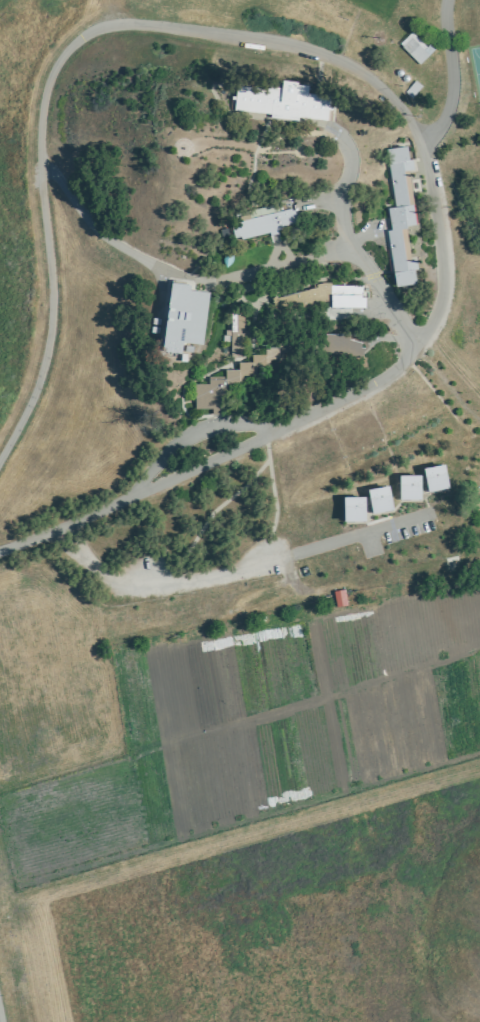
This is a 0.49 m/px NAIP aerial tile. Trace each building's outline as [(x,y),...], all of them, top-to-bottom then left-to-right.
[(413,31),(399,45),(419,66),(433,52),(413,31)] [(235,74),(232,118),(337,126),(340,82),(235,74)] [(406,146),(383,148),(390,204),(381,205),(391,288),(420,284),(417,258),(410,259),(406,227),(416,226),(406,146)] [(229,222),(237,247),(303,227),(296,202),(229,222)] [(237,305),(231,358),(289,337),(365,333),(367,285),(318,282),(237,305)] [(169,283),(159,355),(179,358),(181,343),(206,346),(213,294),(190,291),(191,286),(169,283)] [(363,341),(349,342),(349,334),(323,335),(324,358),(345,358),(345,361),(363,361),(363,341)] [(194,383),(209,383),(209,378),(225,378),(225,369),(240,369),(240,362),(253,362),(253,357),(265,356),(265,349),(279,349),(279,343),(294,343),(294,369),(280,369),(280,374),(267,374),(267,379),(254,379),(255,384),(242,384),(242,395),(229,395),(229,409),(195,409),(194,383)] [(423,469),(427,493),(449,489),(445,465),(423,469)] [(401,478),(400,500),(422,501),(422,479),(401,478)] [(369,492),(372,514),(393,511),(390,489),(369,492)] [(344,499),(343,522),(366,524),(367,500),(344,499)] [(334,591),(337,607),(348,604),(344,589),(334,591)]
